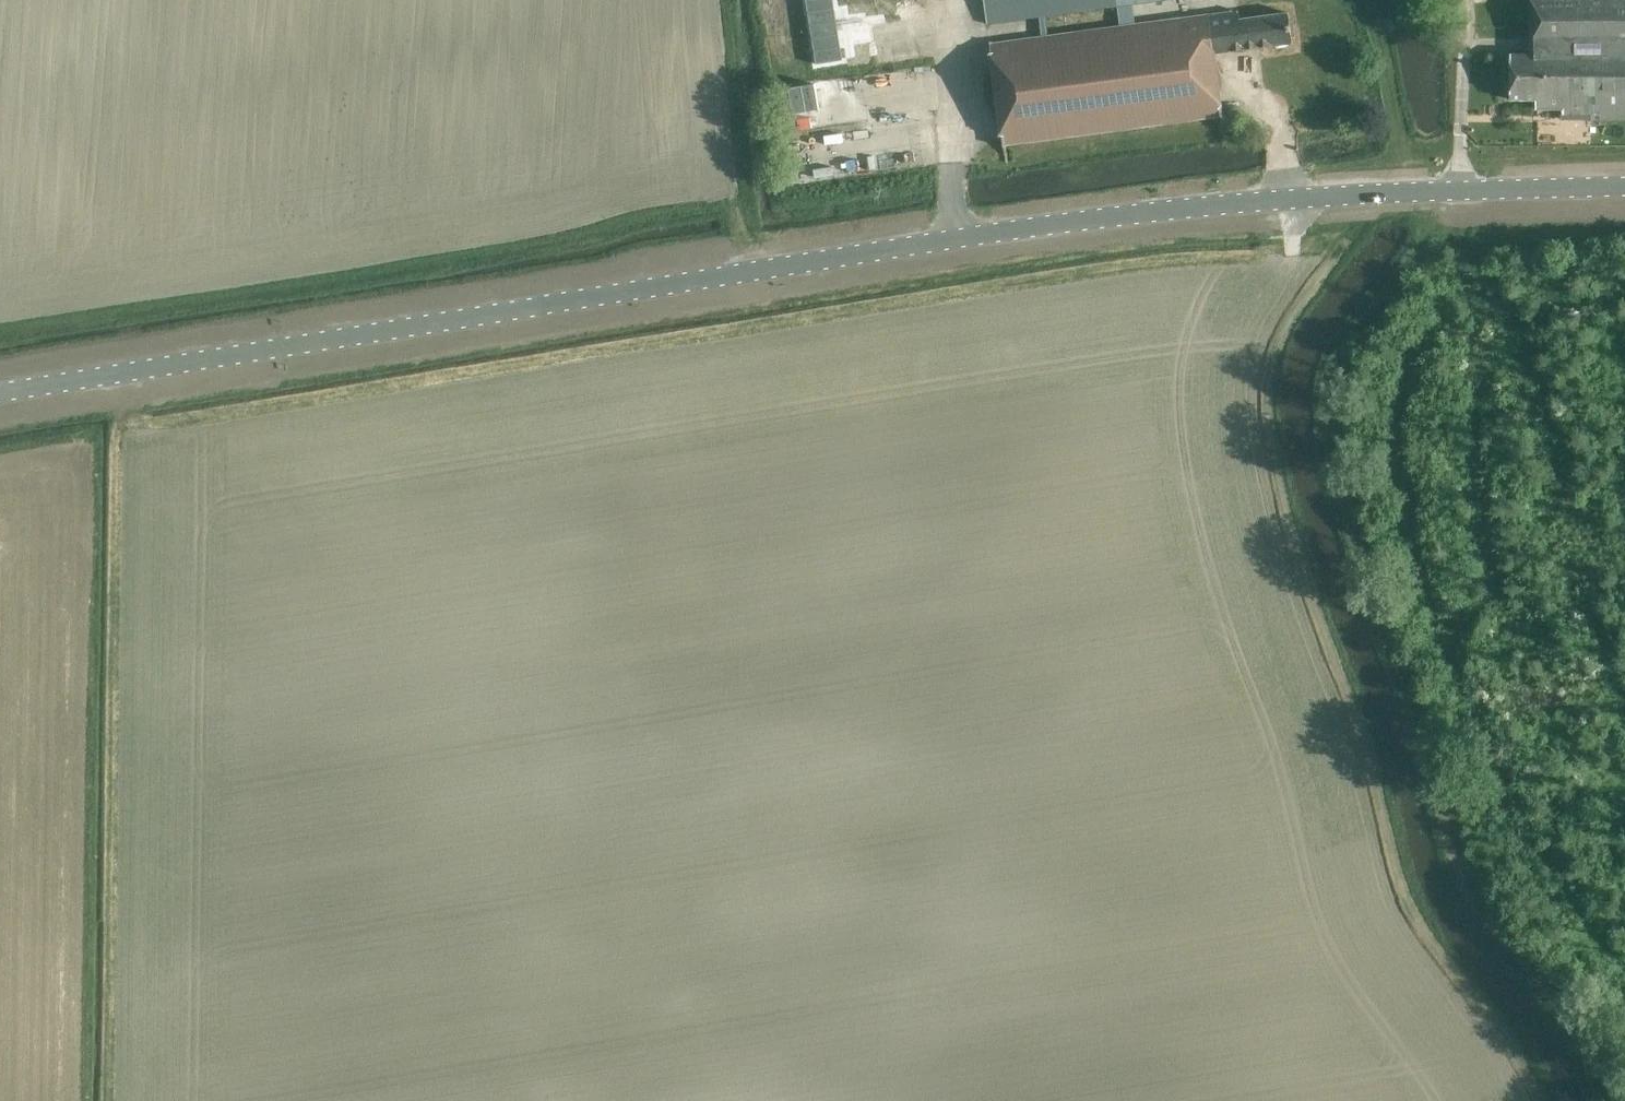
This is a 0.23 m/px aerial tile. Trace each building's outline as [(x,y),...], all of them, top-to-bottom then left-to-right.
[(987,22),(1153,0),(984,0),(987,22)] [(1532,53),(1510,53),(1511,97),(1538,97),(1538,105),(1564,105),(1564,117),(1624,117),(1624,0),(1531,0),(1532,53)] [(852,63),(868,60),(859,7),(843,10),(852,63)] [(1242,19),(1238,11),(990,45),(1003,140),(1223,115),(1215,53),(1293,43),(1289,13),(1242,19)]
